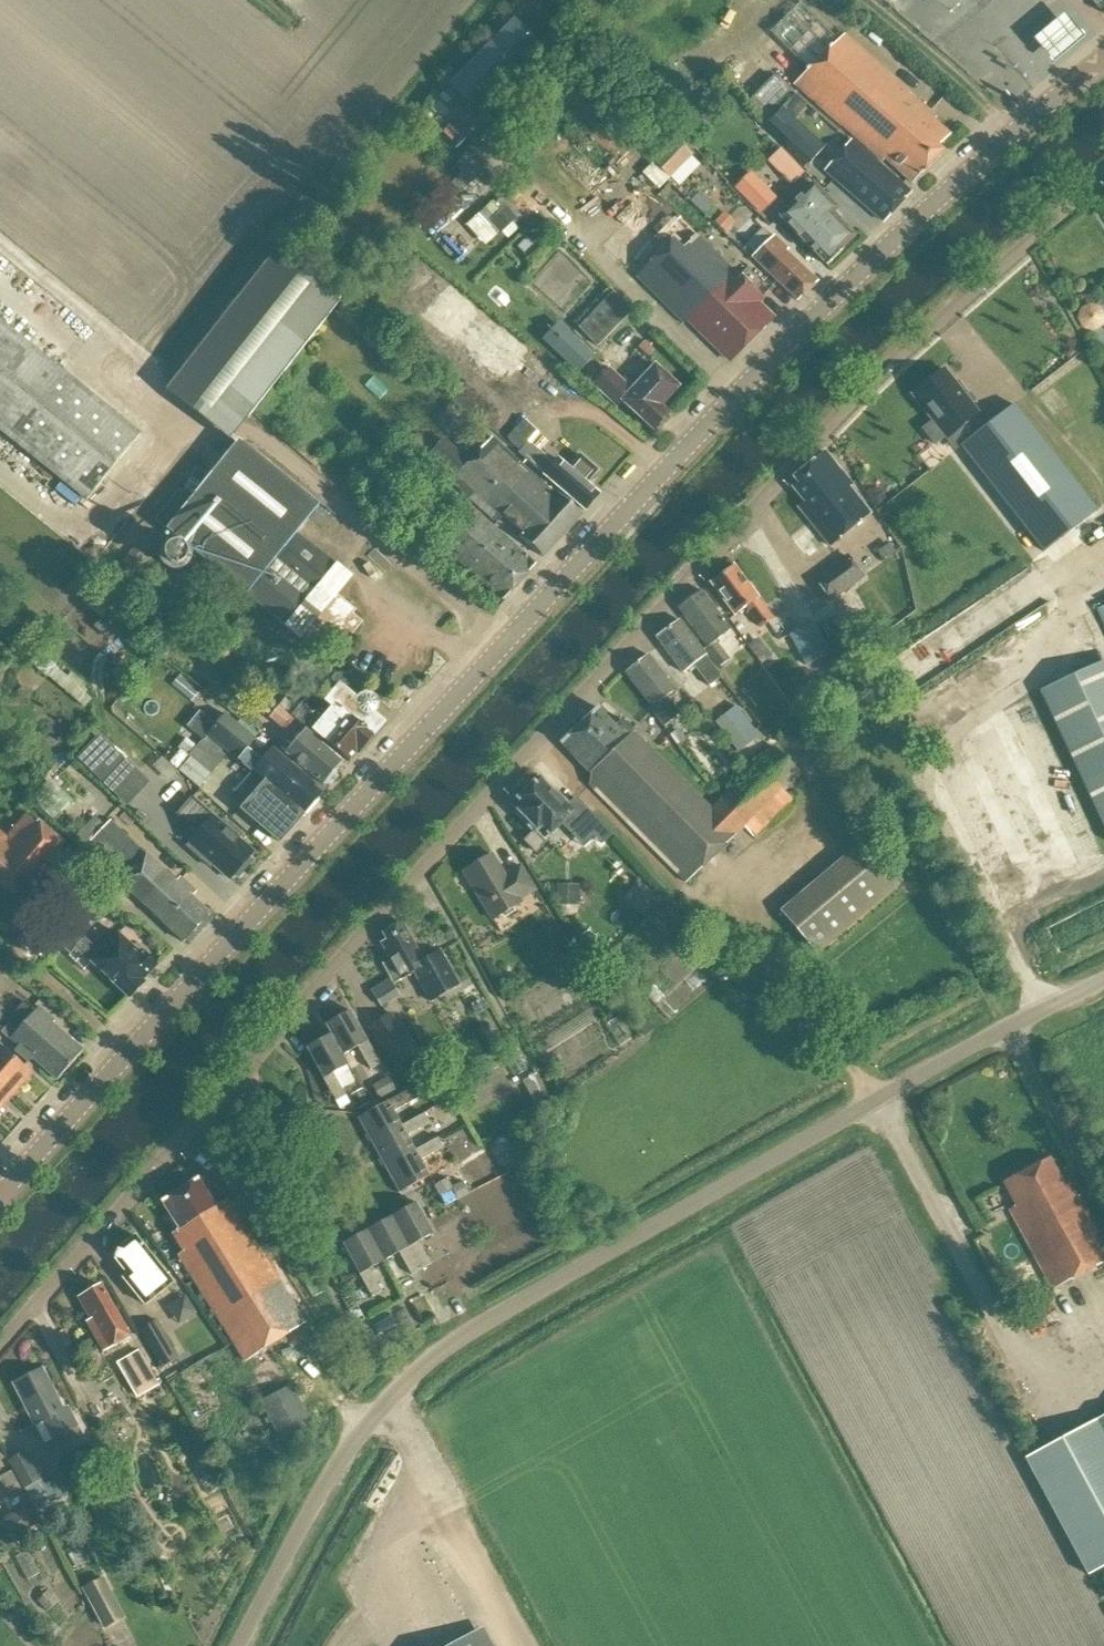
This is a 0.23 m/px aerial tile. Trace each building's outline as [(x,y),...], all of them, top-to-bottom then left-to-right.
[(1103,15),(1103,14),(1103,0),(1088,0),(1103,15)] [(1062,20),(1032,46),(1051,70),(1082,44),(1062,20)] [(949,136),(928,117),(931,114),(844,37),(794,86),(881,163),(883,160),(911,185),(943,153),(937,148),(949,136)] [(769,112),(793,89),(778,74),(754,96),(769,112)] [(805,172),(820,157),(779,117),(764,133),(805,172)] [(671,180),(692,159),(674,141),(653,163),(671,180)] [(825,172),(884,224),(909,195),(850,143),(825,172)] [(470,185),(489,161),(474,149),(460,166),(466,171),(460,178),(470,185)] [(840,251),(854,237),(832,215),(837,211),(812,185),(778,219),(826,268),(842,252),(840,251)] [(504,191),(470,225),(491,246),(525,212),(504,191)] [(731,364),(773,322),(755,305),(760,300),(654,194),(602,247),(692,336),(704,337),(731,364)] [(732,225),(723,217),(716,224),(725,233),(732,225)] [(752,259),(797,303),(817,284),(785,253),(788,250),(774,237),(752,259)] [(341,302),(276,251),(183,370),(248,421),(341,302)] [(614,290),(579,326),(599,345),(633,309),(614,290)] [(140,437),(0,323),(0,432),(87,502),(140,437)] [(623,403),(654,433),(668,417),(660,409),(678,390),(655,368),(632,392),(609,371),(613,367),(596,351),(592,355),(582,346),(567,362),(617,409),(623,403)] [(530,417),(506,395),(509,392),(483,370),(460,397),(509,439),(508,441),(521,452),(519,455),(586,512),(599,497),(588,487),(599,474),(581,458),(570,471),(559,461),(553,467),(545,460),(546,458),(529,443),(538,433),(525,422),(530,417)] [(943,371),(912,395),(933,422),(923,431),(934,445),(943,438),(944,437),(947,440),(961,429),(969,440),(961,447),(961,448),(1043,553),(1096,512),(1014,406),(983,430),(975,419),(978,416),(971,406),(964,398),(943,371)] [(492,439),(475,458),(563,540),(583,518),(559,496),(557,498),(492,439)] [(443,441),(427,461),(481,512),(489,503),(523,536),(520,540),(544,561),(563,540),(475,458),(469,465),(443,441)] [(344,649),(364,624),(354,616),(357,613),(337,597),(351,579),(297,535),(319,507),(238,442),(191,501),(179,492),(155,522),(166,531),(166,532),(301,641),(302,640),(316,652),(329,637),(344,649)] [(824,454),(793,479),(798,485),(793,489),(805,504),(799,509),(830,547),(869,515),(848,489),(851,487),(824,454)] [(472,509),(455,528),(521,587),(537,569),(472,509)] [(455,528),(439,547),(505,605),(521,587),(455,528)] [(895,555),(889,546),(878,554),(884,562),(895,555)] [(192,571),(192,570),(191,565),(190,561),(185,555),(182,552),(177,550),(170,549),(164,550),(160,552),(155,556),(150,564),(149,570),(151,578),(153,582),(155,585),(158,588),(162,590),(170,592),(177,591),(184,586),(188,582),(190,578),(192,571)] [(830,606),(864,580),(847,557),(813,583),(830,606)] [(761,629),(773,621),(758,600),(734,567),(710,585),(734,617),(746,609),(761,629)] [(701,592),(680,608),(678,609),(708,648),(704,651),(719,669),(729,661),(715,643),(731,631),(701,592)] [(683,675),(692,668),(708,689),(721,680),(705,658),(706,657),(679,622),(656,639),(683,675)] [(803,627),(787,636),(804,667),(820,659),(803,627)] [(772,657),(759,639),(749,647),(762,665),(772,657)] [(682,726),(680,723),(663,701),(675,691),(648,656),(625,674),(652,709),(650,710),(671,736),(682,726)] [(1039,694),(1103,834),(1103,664),(1039,694)] [(307,730),(307,729),(325,743),(354,767),(386,728),(374,718),(377,715),(378,708),(376,703),(371,699),(365,698),(359,700),(357,703),(342,690),(341,691),(336,687),(331,693),(335,697),(328,705),(335,712),(322,726),(302,708),(293,719),(294,720),(307,730)] [(707,722),(694,704),(684,712),(698,730),(707,722)] [(207,736),(189,758),(211,776),(229,755),(239,763),(238,764),(264,786),(241,813),(280,844),(324,794),(273,752),(263,765),(252,756),(256,751),(253,748),(257,744),(226,718),(213,707),(196,727),(207,736)] [(269,719),(284,731),(294,720),(293,719),(279,707),(269,719)] [(715,723),(739,754),(759,738),(735,707),(715,723)] [(712,811),(680,779),(622,721),(615,727),(598,710),(585,722),(581,722),(575,728),(575,732),(561,745),(590,776),(589,787),(686,885),(744,829),(754,839),(792,801),(784,793),(800,777),(773,750),(757,766),(712,811)] [(321,747),(325,743),(307,729),(307,730),(291,748),(286,744),(280,750),(323,786),(330,786),(331,787),(339,778),(338,778),(337,771),(343,765),(321,747)] [(99,739),(79,760),(112,791),(132,770),(99,739)] [(571,835),(592,816),(576,800),(567,809),(539,780),(512,805),(519,813),(516,816),(534,834),(525,842),(535,854),(548,841),(546,839),(561,825),(571,835)] [(31,800),(55,821),(69,806),(55,792),(57,789),(49,781),(31,800)] [(191,799),(177,816),(198,835),(186,848),(199,860),(202,856),(229,880),(234,875),(238,878),(251,863),(247,860),(253,854),(237,840),(241,836),(227,825),(224,829),(191,799)] [(64,845),(28,814),(17,827),(6,841),(0,835),(0,888),(16,901),(64,845)] [(184,944),(210,916),(190,898),(194,894),(181,881),(177,885),(145,856),(109,823),(91,843),(117,867),(115,869),(125,878),(119,884),(184,944)] [(816,956),(834,942),(902,884),(867,843),(781,915),(816,956)] [(519,901),(535,892),(520,868),(504,877),(492,856),(463,873),(493,922),(521,905),(519,901)] [(579,909),(579,888),(558,888),(557,908),(579,909)] [(50,936),(70,955),(74,950),(84,940),(64,921),(50,936)] [(439,951),(422,961),(401,924),(383,935),(386,941),(381,944),(391,962),(384,966),(394,985),(413,975),(430,1005),(460,988),(439,951)] [(99,954),(84,940),(74,950),(89,964),(91,963),(128,1000),(144,984),(143,983),(157,968),(142,954),(140,955),(119,934),(99,954)] [(598,950),(589,934),(578,941),(587,956),(598,950)] [(1,1033),(10,1041),(18,1048),(14,1052),(28,1064),(32,1060),(57,1082),(83,1053),(52,1025),(55,1023),(39,1009),(26,1023),(17,1015),(1,1033)] [(351,1013),(325,1027),(331,1037),(343,1057),(358,1048),(370,1071),(380,1066),(351,1013)] [(397,1068),(419,1053),(391,1013),(369,1028),(397,1068)] [(348,1066),(343,1057),(331,1037),(306,1050),(342,1114),(352,1108),(333,1075),(348,1066)] [(12,1098),(32,1075),(0,1047),(0,1087),(12,1098)] [(419,1053),(397,1068),(409,1084),(430,1069),(419,1053)] [(382,1100),(397,1091),(389,1078),(374,1087),(382,1100)] [(12,1098),(0,1087),(0,1112),(12,1098)] [(370,1105),(362,1091),(352,1096),(360,1110),(370,1105)] [(411,1091),(358,1120),(371,1144),(402,1128),(394,1113),(416,1101),(411,1091)] [(424,1115),(402,1128),(371,1144),(385,1169),(415,1152),(407,1138),(430,1125),(424,1115)] [(415,1152),(385,1169),(399,1195),(429,1178),(421,1162),(443,1150),(438,1140),(415,1152)] [(1010,1213),(1053,1292),(1103,1265),(1103,1242),(1080,1197),(1077,1199),(1068,1182),(1063,1185),(1050,1160),(1005,1184),(1018,1209),(1010,1213)] [(245,1363),(306,1324),(228,1200),(215,1208),(198,1181),(162,1203),(179,1231),(172,1235),(183,1253),(178,1256),(245,1363)] [(417,1205),(392,1219),(421,1272),(431,1266),(418,1243),(434,1235),(417,1205)] [(392,1219),(367,1232),(384,1262),(399,1254),(411,1277),(421,1272),(392,1219)] [(367,1232),(343,1246),(372,1299),(382,1294),(369,1271),(384,1262),(367,1232)] [(145,1307),(173,1284),(135,1238),(117,1252),(115,1259),(128,1276),(123,1280),(145,1307)] [(104,1354),(130,1338),(101,1288),(100,1288),(94,1286),(86,1290),(86,1296),(79,1300),(91,1321),(86,1323),(104,1354)] [(364,1299),(360,1293),(350,1298),(354,1305),(364,1299)] [(140,1331),(163,1368),(180,1358),(157,1320),(140,1331)] [(116,1363),(137,1398),(159,1385),(138,1350),(116,1363)] [(52,1441),(77,1428),(67,1409),(63,1411),(41,1371),(13,1385),(35,1427),(44,1423),(52,1441)] [(291,1388),(260,1404),(280,1440),(310,1424),(291,1388)] [(1103,1568),(1103,1435),(1096,1421),(1024,1459),(1086,1577),(1103,1568)] [(42,1480),(41,1481),(26,1453),(10,1462),(25,1489),(24,1489),(35,1512),(64,1497),(55,1479),(44,1485),(42,1480)] [(0,1477),(0,1479),(16,1510),(28,1504),(11,1471),(0,1477)] [(4,1522),(17,1539),(39,1523),(26,1505),(4,1522)] [(105,1630),(126,1619),(103,1578),(83,1590),(105,1630)] [(472,1634),(451,1645),(479,1645),(472,1634)]
